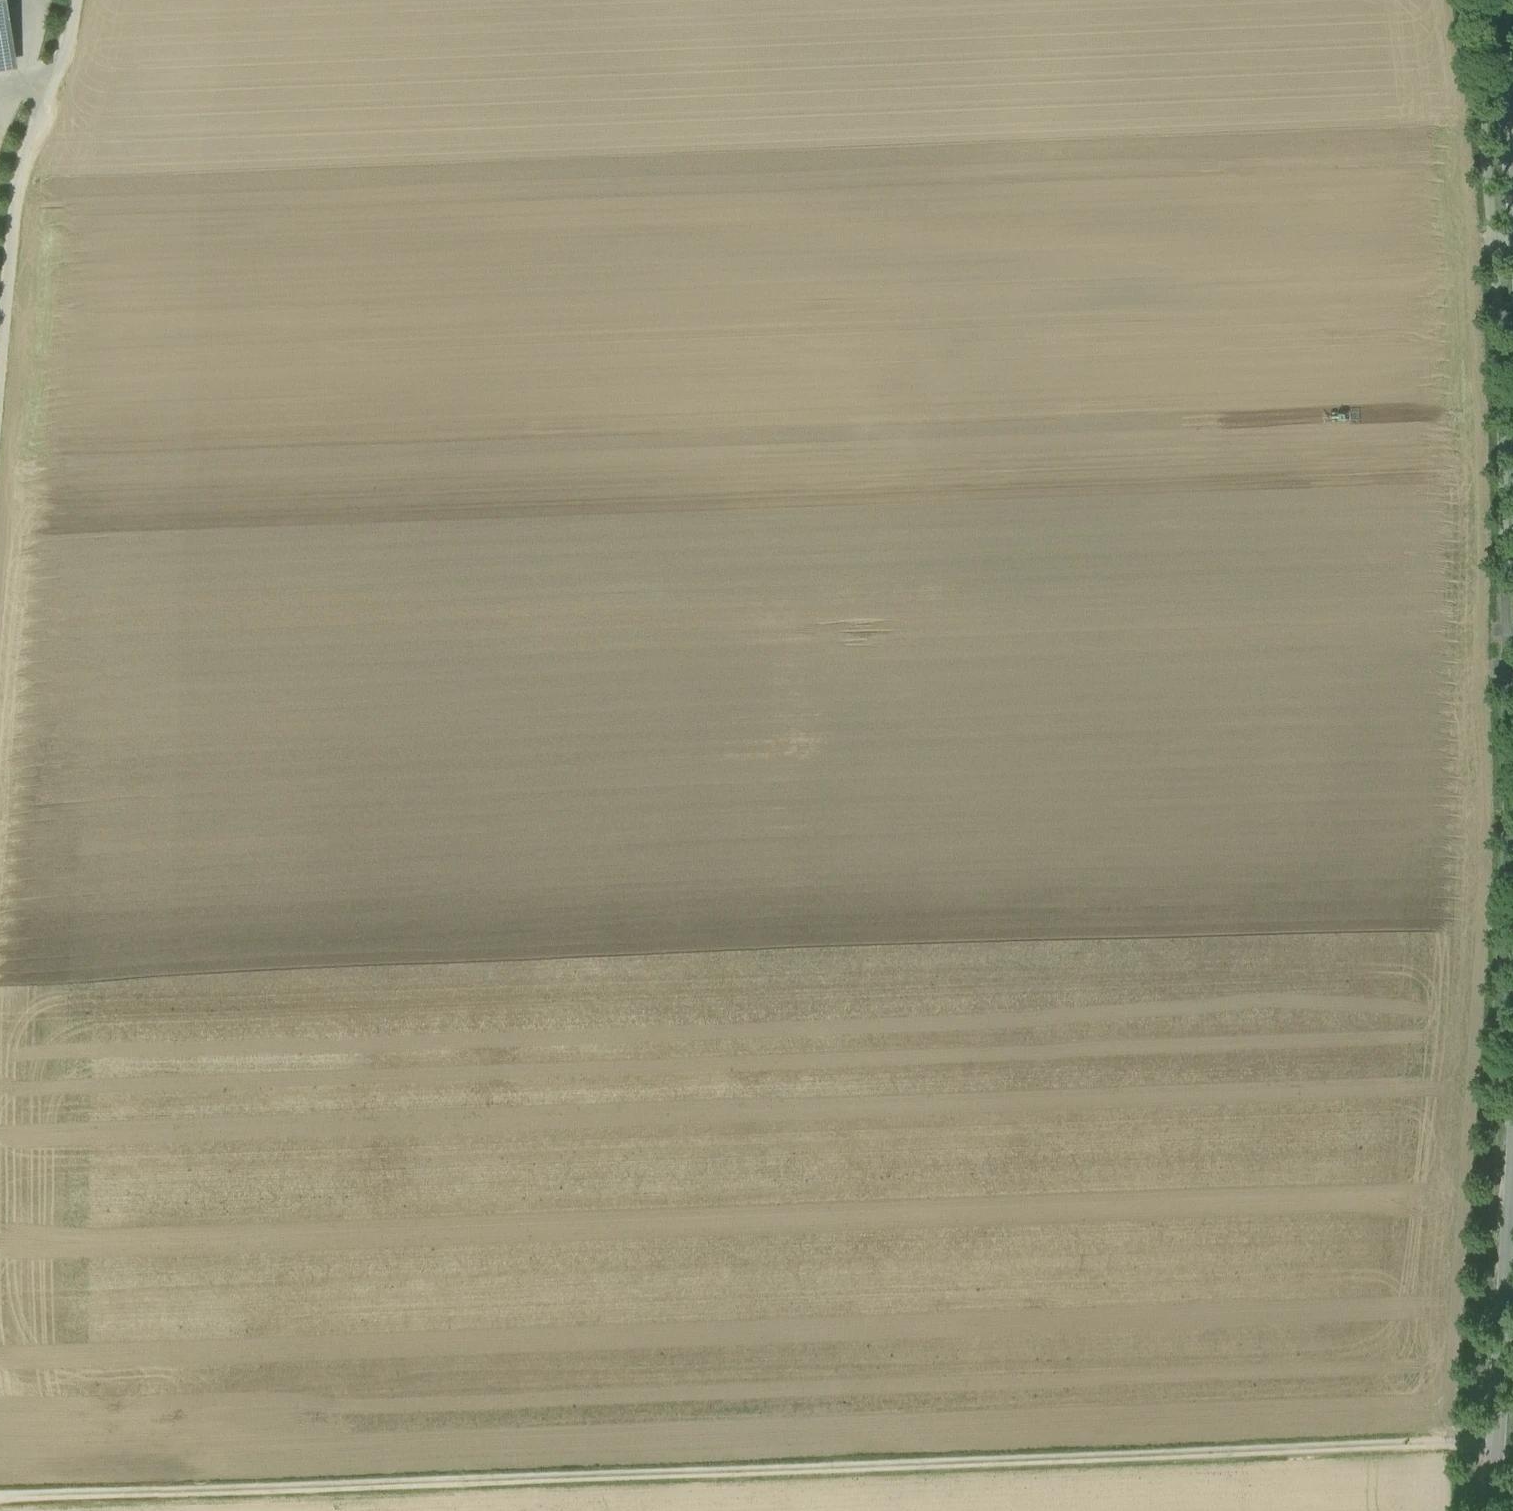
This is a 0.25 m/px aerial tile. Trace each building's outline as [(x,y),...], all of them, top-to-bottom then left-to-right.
[(12,62),(0,0),(0,64),(12,62)]
